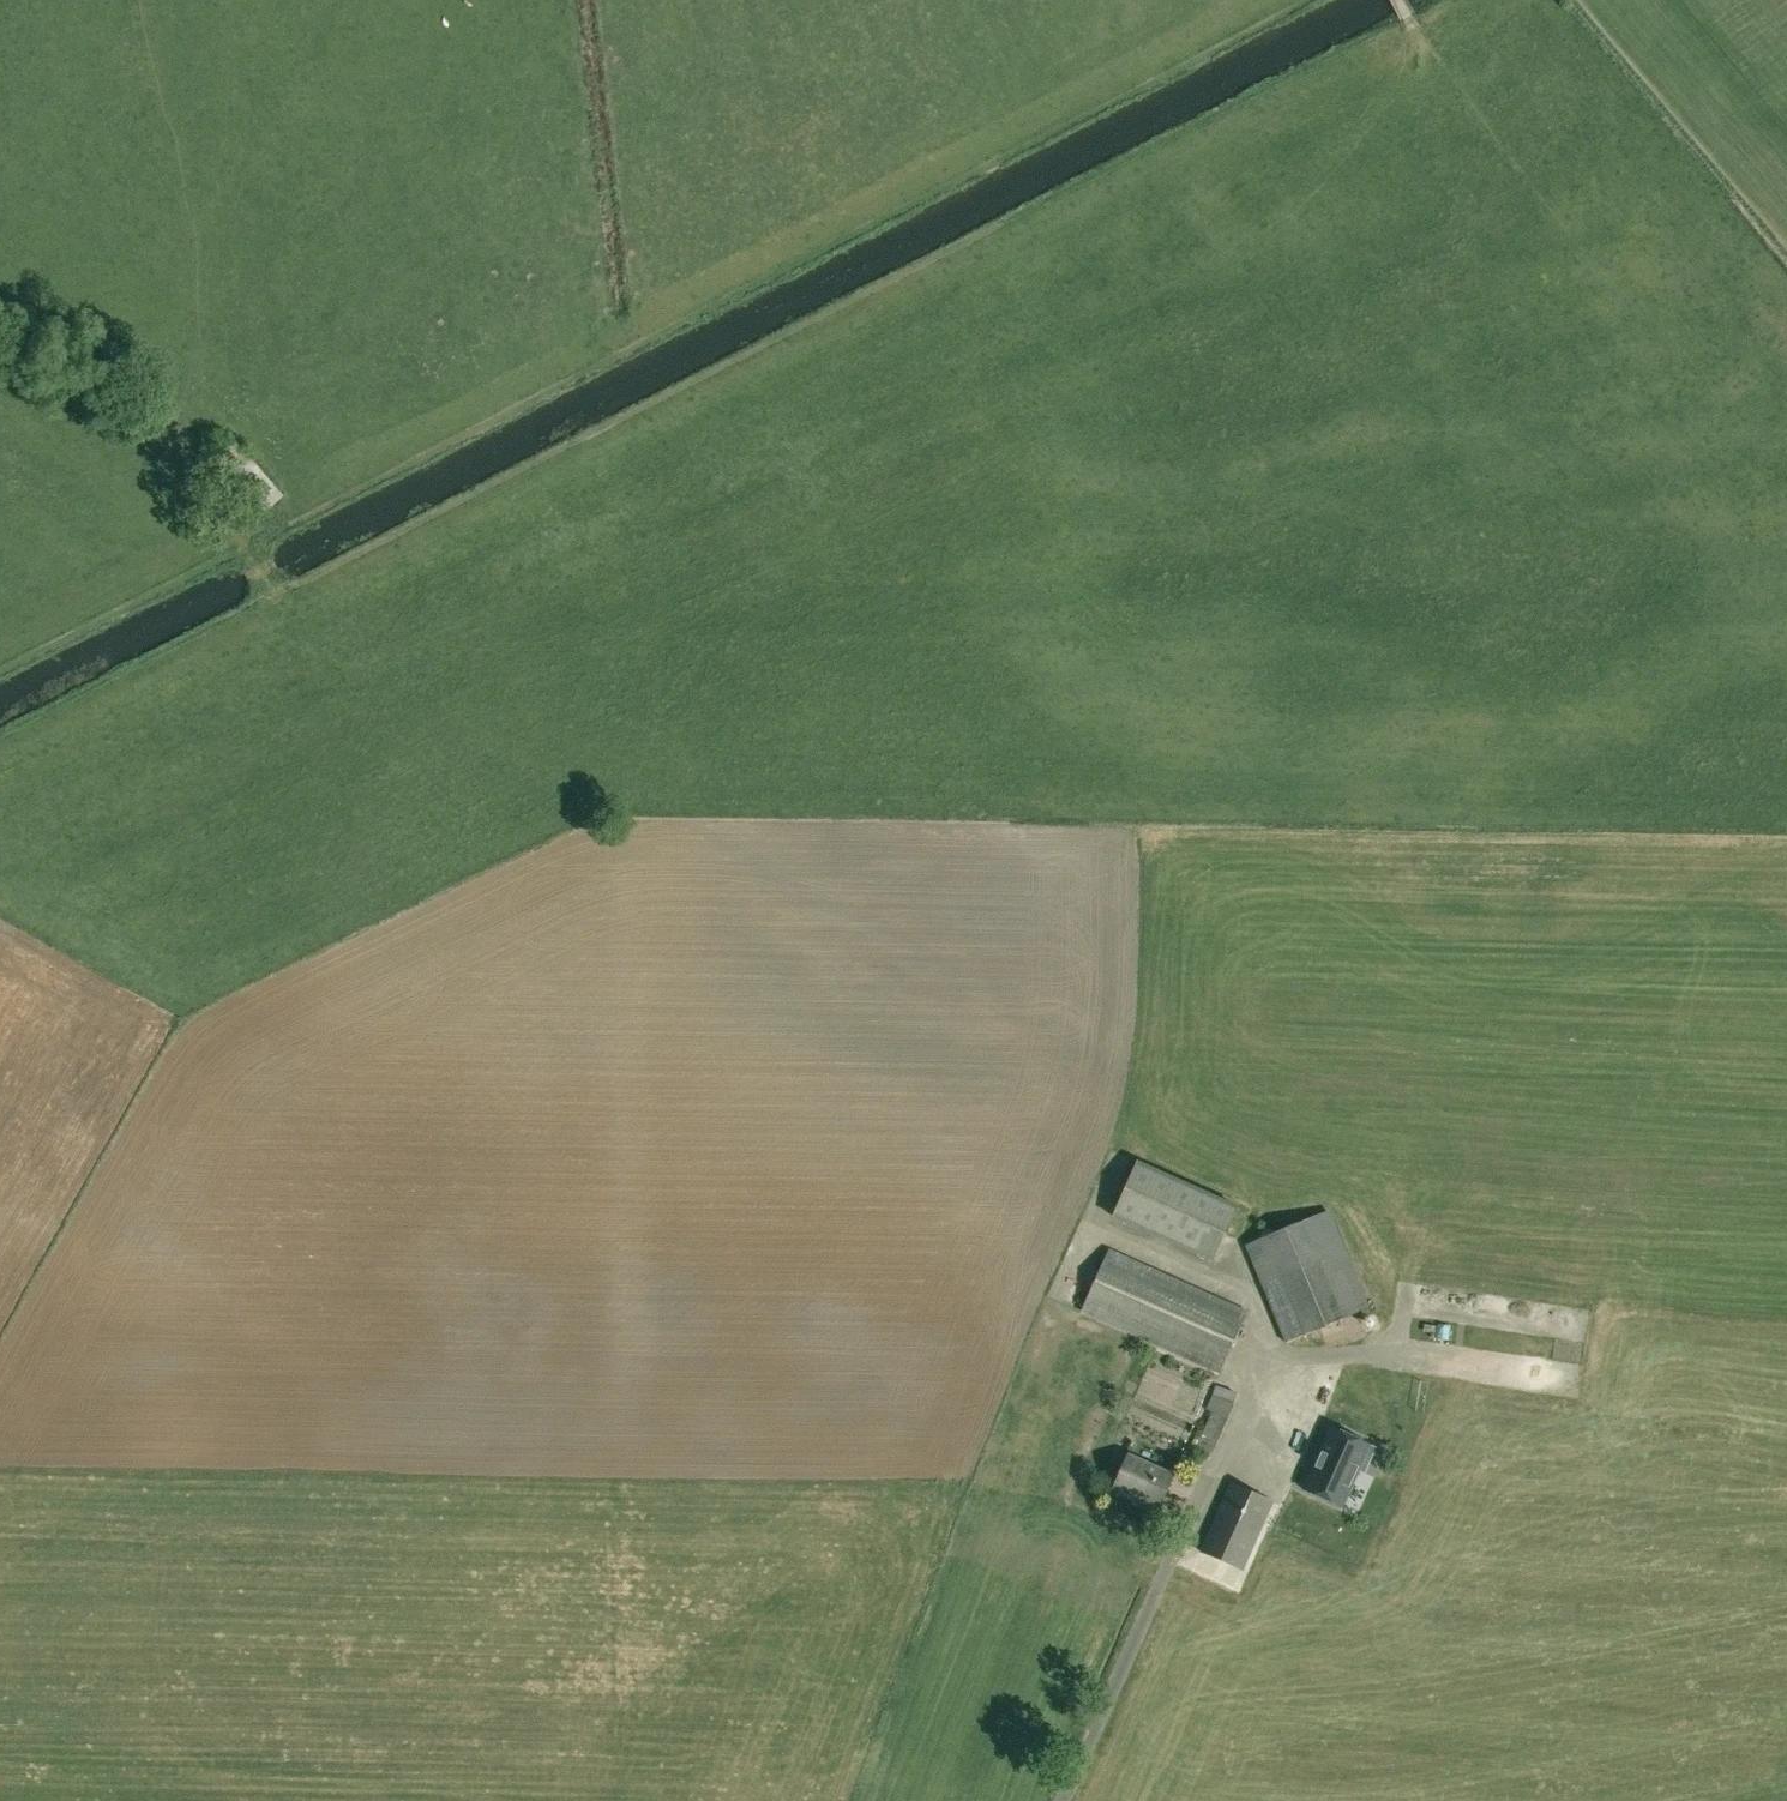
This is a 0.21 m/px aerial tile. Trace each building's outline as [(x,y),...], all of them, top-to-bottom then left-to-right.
[(1239,1206),(1138,1161),(1112,1218),(1213,1260),(1239,1206)] [(1372,1309),(1331,1211),(1246,1244),(1286,1343),(1372,1309)] [(1110,1250),(1083,1310),(1219,1371),(1247,1311),(1110,1250)] [(1545,1278),(1557,1278),(1558,1256),(1545,1255),(1545,1278)] [(1197,1447),(1211,1453),(1228,1418),(1238,1392),(1216,1385),(1207,1409),(1212,1411),(1197,1447)] [(1333,1428),(1306,1489),(1343,1506),(1359,1469),(1366,1472),(1377,1448),(1333,1428)] [(1159,1509),(1174,1475),(1128,1455),(1113,1488),(1159,1509)] [(1274,1501),(1232,1482),(1201,1551),(1243,1570),(1274,1501)]
